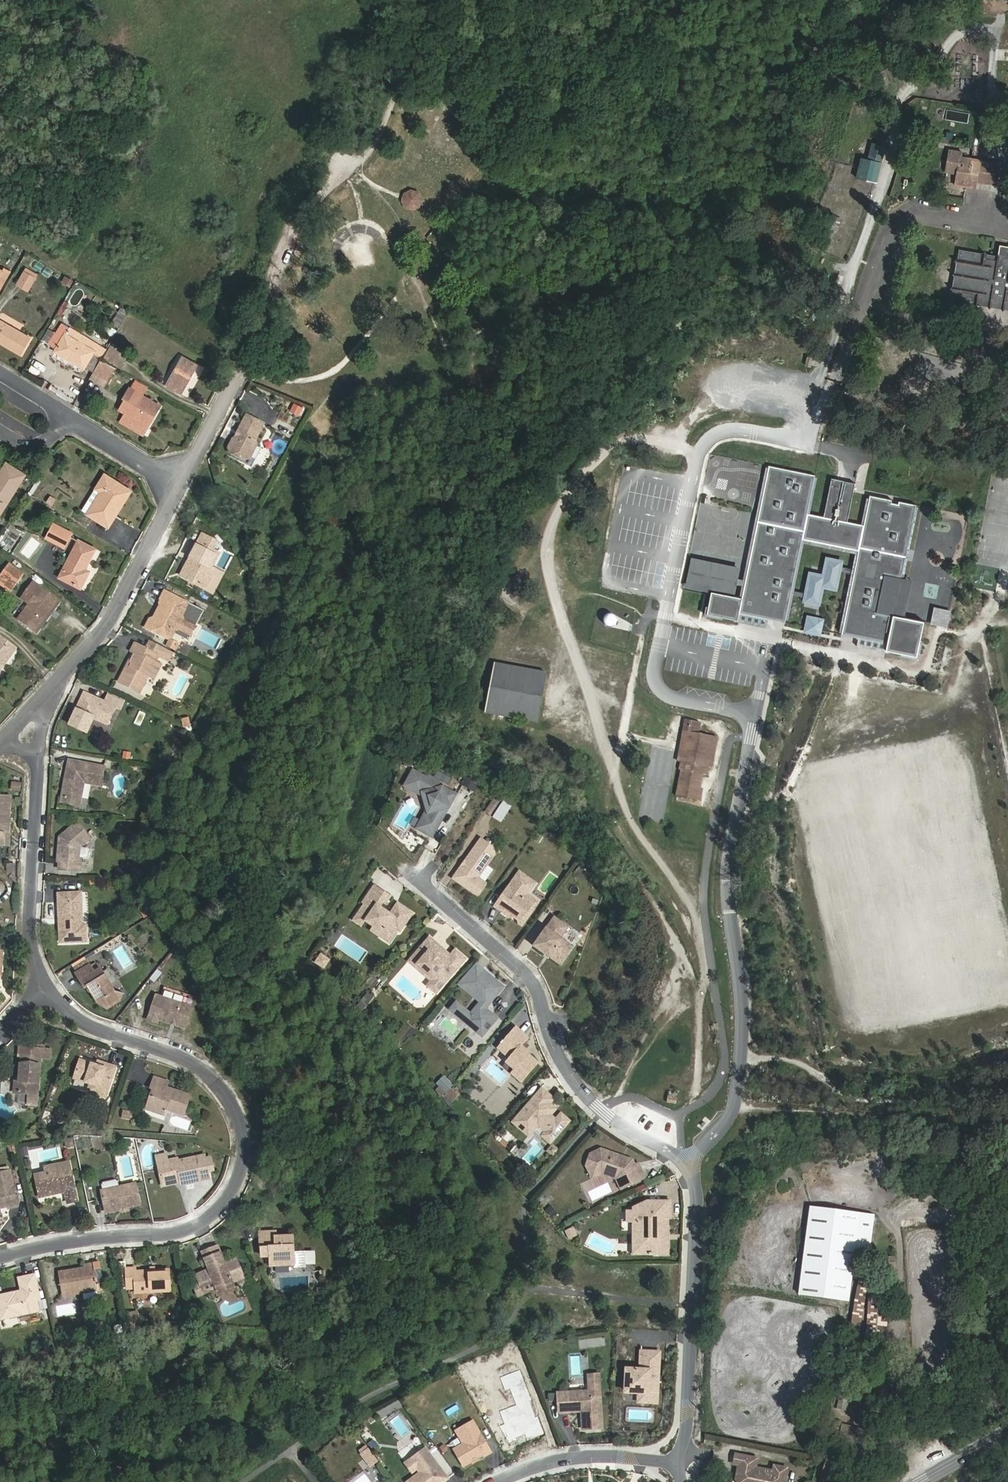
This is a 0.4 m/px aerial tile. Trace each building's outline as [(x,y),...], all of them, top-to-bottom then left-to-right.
[(976,37),(1007,39),(1007,29),(1007,23),(977,21),(976,37)] [(993,48),(993,60),(1006,60),(1006,48),(993,48)] [(969,66),(964,69),(968,76),(973,73),(969,66)] [(883,132),(887,113),(877,111),(873,130),(883,132)] [(997,132),(1007,134),(1007,114),(1000,113),(997,132)] [(1000,157),(1002,139),(982,137),(980,156),(1000,157)] [(868,157),(881,160),(884,146),(871,143),(868,157)] [(926,171),(925,183),(944,185),(948,159),(929,156),(930,152),(918,150),(915,170),(926,171)] [(875,183),(880,161),(858,157),(854,178),(875,183)] [(945,179),(954,180),(956,160),(948,159),(945,179)] [(965,182),(968,161),(956,160),(954,180),(965,182)] [(991,180),(973,186),(979,204),(997,199),(991,180)] [(410,212),(425,204),(416,186),(401,194),(410,212)] [(970,242),(969,252),(968,253),(969,253),(968,257),(934,252),(928,294),(940,296),(953,298),(954,298),(967,300),(981,302),(994,304),(995,304),(1007,306),(1007,263),(1006,263),(1007,259),(1007,258),(1007,252),(1007,247),(970,242)] [(24,248),(16,243),(11,253),(18,257),(24,248)] [(956,251),(954,249),(952,250),(928,246),(927,256),(924,258),(930,265),(930,266),(922,271),(928,279),(928,280),(920,285),(922,288),(920,297),(935,299),(940,296),(928,294),(934,252),(968,257),(969,253),(968,253),(969,252),(968,250),(965,252),(956,251)] [(27,267),(16,284),(29,292),(40,276),(27,267)] [(71,286),(74,279),(66,275),(63,281),(71,286)] [(0,318),(0,343),(20,355),(31,336),(0,318)] [(65,331),(68,325),(60,321),(47,343),(55,347),(53,351),(84,369),(96,349),(65,331)] [(130,354),(113,345),(106,358),(122,367),(130,354)] [(164,385),(173,390),(176,383),(184,388),(198,364),(181,354),(164,385)] [(919,354),(917,375),(932,376),(933,355),(919,354)] [(105,383),(115,366),(101,358),(91,373),(105,383)] [(31,371),(41,376),(47,364),(37,359),(31,371)] [(176,383),(173,390),(181,394),(184,388),(176,383)] [(123,397),(127,399),(136,404),(130,413),(127,411),(121,421),(143,434),(162,404),(130,385),(123,397)] [(136,404),(127,399),(121,407),(127,411),(130,413),(136,404)] [(294,402),(291,412),(303,416),(306,406),(294,402)] [(258,438),(266,423),(250,414),(243,429),(245,430),(241,437),(234,438),(230,446),(231,448),(233,451),(245,457),(254,456),(259,446),(258,438)] [(6,459),(0,469),(0,515),(27,473),(6,459)] [(818,476),(769,466),(746,582),(739,581),(742,569),(690,559),(684,588),(715,594),(711,614),(738,620),(740,613),(788,623),(804,542),(858,553),(842,634),(886,642),(884,651),(920,658),(927,622),(905,618),(913,581),(901,579),(915,507),(869,498),(864,524),(848,521),(856,483),(831,479),(824,516),(810,514),(818,476)] [(103,470),(96,482),(103,485),(86,512),(109,525),(132,488),(103,470)] [(103,485),(96,482),(93,488),(98,491),(103,485)] [(70,531),(53,522),(46,538),(63,547),(70,531)] [(213,544),(201,538),(180,579),(200,590),(205,589),(209,580),(206,575),(216,555),(210,551),(213,544)] [(93,547),(77,539),(60,577),(81,586),(89,569),(84,567),(93,547)] [(824,573),(810,570),(805,602),(823,605),(826,588),(840,591),(846,559),(827,556),(824,573)] [(7,563),(0,573),(0,578),(12,587),(22,573),(7,563)] [(34,632),(58,599),(39,586),(31,580),(20,596),(29,602),(16,620),(34,632)] [(186,640),(201,612),(163,592),(157,604),(159,607),(161,611),(158,618),(153,619),(148,621),(144,628),(163,638),(168,638),(171,632),(186,640)] [(935,606),(932,624),(950,627),(953,609),(935,606)] [(161,611),(159,607),(153,619),(158,618),(161,611)] [(805,633),(823,636),(826,617),(807,614),(805,633)] [(610,616),(608,616),(606,618),(605,620),(605,623),(606,626),(608,628),(610,628),(612,628),(615,628),(616,626),(618,624),(618,622),(617,618),(615,617),(613,616),(610,616)] [(0,635),(0,667),(15,646),(0,635)] [(706,645),(714,646),(715,636),(708,635),(706,645)] [(173,651),(179,642),(171,637),(166,646),(173,651)] [(149,641),(145,650),(157,656),(161,648),(149,641)] [(133,644),(129,651),(133,653),(128,663),(127,664),(129,665),(126,670),(122,668),(115,681),(137,693),(146,677),(148,678),(154,666),(152,665),(157,656),(145,650),(133,644)] [(157,656),(166,662),(171,653),(161,648),(157,656)] [(538,724),(546,674),(495,665),(486,715),(538,724)] [(148,678),(152,680),(158,668),(154,666),(148,678)] [(121,700),(105,693),(101,701),(82,693),(79,700),(82,702),(79,709),(75,707),(67,725),(84,733),(91,718),(105,724),(112,707),(116,709),(121,700)] [(702,734),(705,722),(690,719),(682,761),(685,762),(683,769),(686,769),(681,794),(703,798),(708,774),(713,775),(714,767),(716,768),(722,738),(702,734)] [(67,761),(64,777),(67,778),(64,785),(62,785),(59,798),(79,802),(83,785),(99,788),(103,769),(67,761)] [(406,767),(398,782),(412,789),(415,785),(420,788),(426,807),(423,812),(418,810),(411,824),(425,832),(448,790),(430,780),(431,778),(420,772),(419,775),(406,767)] [(12,790),(21,791),(22,782),(13,781),(12,790)] [(477,808),(484,813),(493,801),(486,796),(477,808)] [(79,802),(59,798),(58,803),(78,807),(79,802)] [(504,822),(513,805),(504,800),(495,818),(504,822)] [(57,850),(53,852),(53,859),(56,860),(55,867),(69,869),(80,867),(81,859),(78,858),(79,843),(89,836),(75,826),(68,824),(55,834),(54,839),(58,843),(57,850)] [(473,837),(468,844),(484,855),(486,852),(485,845),(473,837)] [(484,855),(468,844),(446,876),(470,894),(478,882),(476,880),(470,876),(479,863),(484,855)] [(83,857),(90,857),(91,848),(84,847),(83,857)] [(476,880),(485,867),(479,863),(470,876),(476,880)] [(8,873),(16,872),(16,864),(8,864),(8,873)] [(527,880),(512,869),(487,904),(500,913),(502,910),(508,914),(510,916),(513,918),(525,901),(517,895),(519,892),(527,880)] [(536,888),(546,895),(559,878),(549,871),(536,888)] [(360,897),(350,911),(359,917),(357,920),(365,926),(374,931),(371,935),(382,943),(390,930),(393,931),(406,912),(389,901),(382,912),(373,906),(376,902),(372,899),(377,891),(366,883),(357,896),(360,897)] [(376,902),(378,903),(384,895),(377,891),(372,899),(376,902)] [(62,924),(59,924),(60,941),(88,941),(87,925),(83,925),(81,892),(57,893),(59,917),(62,917),(62,924)] [(510,916),(511,921),(514,923),(530,900),(519,892),(517,895),(525,901),(513,918),(510,916)] [(350,911),(344,920),(353,926),(357,920),(359,917),(350,911)] [(562,924),(547,913),(526,943),(538,951),(540,948),(545,951),(543,954),(554,961),(566,943),(554,935),(562,924)] [(365,926),(362,929),(371,935),(374,931),(365,926)] [(422,935),(403,957),(409,963),(409,967),(416,972),(420,972),(433,983),(437,982),(459,957),(448,947),(443,952),(440,953),(436,949),(436,946),(422,935)] [(88,966),(75,974),(84,989),(87,987),(92,994),(97,1002),(105,997),(110,1006),(120,999),(122,992),(114,991),(99,968),(93,972),(88,966)] [(464,1013),(459,1019),(476,1033),(490,1016),(478,1006),(497,985),(478,969),(461,988),(467,992),(476,1000),(464,1013)] [(186,1004),(152,992),(145,1017),(154,1019),(155,1015),(162,1017),(163,1013),(170,1015),(168,1019),(181,1023),(186,1004)] [(97,1002),(106,1009),(110,1006),(105,997),(97,1002)] [(459,1019),(464,1013),(450,1001),(445,1007),(459,1019)] [(509,1026),(491,1047),(503,1057),(500,1061),(508,1068),(505,1072),(515,1080),(531,1061),(522,1053),(523,1052),(514,1044),(521,1037),(509,1026)] [(53,1051),(35,1050),(35,1058),(24,1058),(22,1082),(18,1082),(17,1094),(32,1095),(32,1105),(40,1106),(43,1059),(52,1060),(53,1051)] [(118,1065),(108,1061),(106,1066),(98,1063),(82,1058),(76,1077),(92,1082),(90,1090),(108,1096),(118,1065)] [(153,1069),(150,1080),(159,1083),(157,1089),(152,1088),(148,1102),(164,1107),(166,1101),(184,1105),(189,1088),(166,1082),(168,1074),(153,1069)] [(453,1102),(461,1094),(444,1077),(436,1084),(453,1102)] [(537,1087),(511,1121),(522,1129),(530,1118),(544,1129),(542,1131),(551,1138),(567,1116),(559,1110),(554,1116),(548,1112),(551,1108),(548,1105),(549,1103),(546,1101),(550,1096),(537,1087)] [(124,1105),(122,1114),(133,1117),(135,1107),(124,1105)] [(596,1144),(585,1150),(582,1161),(588,1174),(603,1167),(609,1169),(617,1185),(641,1173),(631,1160),(629,1156),(620,1153),(620,1155),(611,1152),(609,1149),(596,1144)] [(205,1150),(195,1152),(199,1176),(209,1175),(208,1167),(206,1167),(204,1154),(206,1154),(205,1150)] [(180,1174),(180,1178),(181,1179),(199,1176),(195,1152),(179,1155),(178,1151),(169,1153),(170,1157),(159,1159),(163,1177),(180,1174)] [(211,1153),(206,1154),(204,1154),(206,1167),(208,1167),(213,1166),(211,1153)] [(48,1194),(62,1191),(61,1186),(67,1186),(69,1193),(71,1201),(80,1199),(79,1195),(75,1177),(71,1158),(47,1164),(48,1168),(43,1169),(40,1174),(44,1191),(48,1194)] [(0,1171),(0,1211),(4,1210),(3,1207),(2,1204),(4,1201),(8,1200),(11,1202),(11,1205),(20,1202),(12,1168),(0,1171)] [(103,1181),(104,1186),(120,1183),(119,1177),(116,1176),(105,1178),(103,1181)] [(103,1187),(107,1208),(142,1201),(137,1180),(103,1187)] [(625,1207),(625,1217),(630,1217),(639,1217),(639,1250),(658,1250),(658,1246),(666,1246),(666,1242),(662,1239),(658,1239),(658,1232),(662,1232),(666,1228),(666,1214),(669,1214),(668,1197),(645,1197),(631,1203),(631,1207),(625,1207)] [(551,1219),(558,1214),(553,1206),(546,1210),(551,1219)] [(853,1213),(806,1207),(796,1294),(843,1300),(853,1213)] [(869,1215),(853,1213),(849,1247),(865,1249),(869,1215)] [(639,1217),(630,1217),(631,1250),(639,1250),(639,1217)] [(575,1227),(565,1232),(570,1241),(580,1236),(575,1227)] [(280,1236),(280,1231),(264,1231),(264,1247),(265,1247),(273,1247),(273,1256),(274,1265),(297,1265),(297,1236),(280,1236)] [(204,1285),(197,1287),(201,1296),(220,1288),(223,1290),(233,1286),(234,1283),(246,1278),(239,1260),(227,1265),(219,1247),(205,1253),(213,1271),(210,1272),(209,1274),(205,1276),(203,1275),(200,1276),(204,1285)] [(273,1256),(273,1247),(265,1247),(265,1253),(268,1256),(273,1256)] [(893,1257),(883,1255),(882,1262),(892,1264),(893,1257)] [(98,1287),(94,1261),(87,1262),(87,1265),(62,1270),(65,1294),(98,1287)] [(157,1271),(151,1271),(138,1270),(137,1268),(128,1268),(129,1287),(136,1287),(136,1293),(171,1292),(171,1271),(157,1271)] [(37,1293),(42,1292),(38,1274),(23,1278),(26,1289),(27,1293),(20,1295),(19,1291),(0,1295),(5,1318),(40,1310),(38,1301),(37,1293)] [(863,1336),(885,1337),(886,1293),(864,1292),(865,1285),(852,1285),(851,1328),(863,1329),(863,1336)] [(126,1313),(128,1330),(141,1328),(139,1312),(126,1313)] [(654,1348),(639,1347),(638,1366),(625,1366),(624,1388),(637,1389),(646,1389),(646,1398),(655,1399),(656,1378),(652,1377),(654,1348)] [(597,1372),(588,1373),(589,1388),(556,1390),(557,1409),(580,1408),(581,1426),(601,1425),(598,1387),(597,1372)] [(524,1389),(513,1393),(517,1403),(499,1410),(512,1443),(522,1439),(521,1436),(543,1427),(538,1416),(533,1418),(530,1409),(532,1408),(524,1389)] [(637,1389),(636,1398),(646,1398),(646,1389),(637,1389)] [(401,1400),(395,1404),(401,1412),(407,1408),(401,1400)] [(472,1419),(455,1429),(463,1442),(453,1448),(463,1465),(483,1453),(484,1455),(491,1450),(472,1419)] [(868,1440),(839,1430),(836,1437),(866,1448),(868,1440)] [(377,1459),(365,1443),(357,1450),(369,1465),(377,1459)] [(408,1456),(415,1465),(418,1469),(405,1479),(407,1481),(433,1481),(432,1480),(435,1478),(437,1481),(445,1475),(422,1445),(408,1456)] [(827,1448),(821,1466),(832,1470),(838,1451),(827,1448)] [(734,1455),(733,1464),(738,1465),(741,1466),(740,1471),(737,1473),(736,1480),(737,1481),(784,1481),(786,1481),(786,1476),(785,1474),(786,1466),(774,1464),(773,1470),(755,1467),(756,1458),(734,1455)] [(410,1469),(415,1465),(408,1456),(403,1460),(410,1469)] [(444,1457),(439,1461),(449,1475),(454,1471),(444,1457)]
